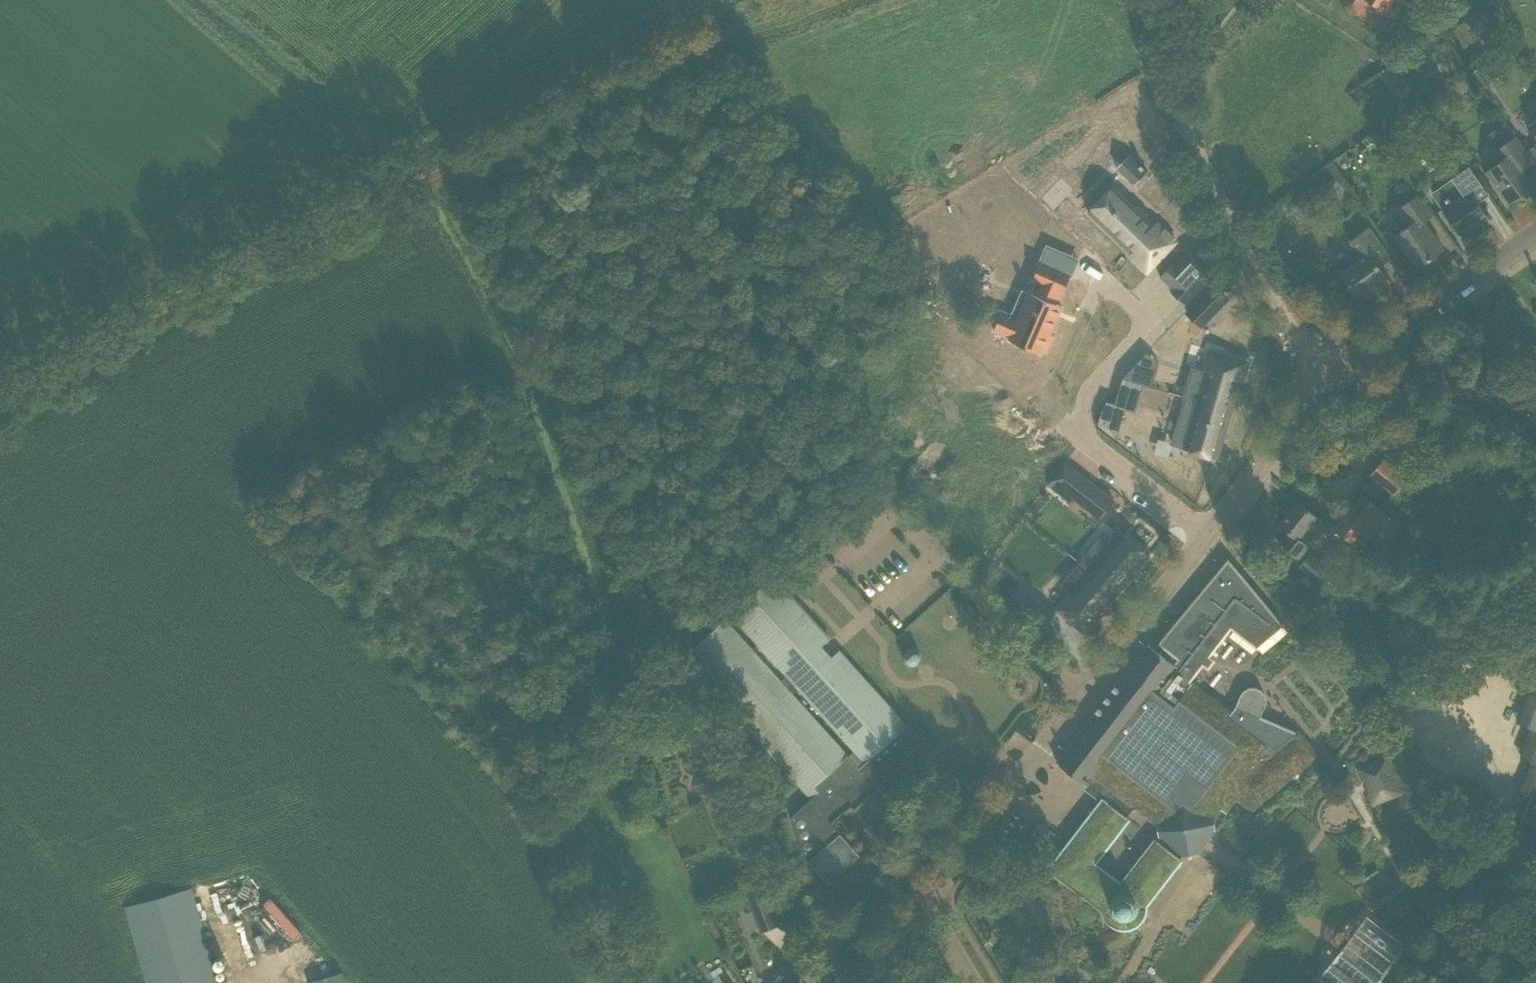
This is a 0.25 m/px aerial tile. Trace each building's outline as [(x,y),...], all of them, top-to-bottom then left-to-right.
[(1355,16),(1375,28),(1392,0),(1354,0),(1347,11),(1355,16)] [(1486,170),(1498,186),(1509,203),(1535,185),(1523,168),(1533,161),(1526,151),(1515,135),(1497,148),(1503,158),(1486,170)] [(1526,151),(1533,161),(1535,159),(1535,144),(1535,145),(1526,151)] [(1452,179),(1433,194),(1441,205),(1452,222),(1455,219),(1465,234),(1489,217),(1479,203),(1480,202),(1479,201),(1490,194),(1476,175),(1460,152),(1442,164),(1452,179)] [(1114,184),(1088,212),(1131,253),(1129,255),(1147,272),(1176,241),(1157,222),(1155,224),(1141,210),(1143,209),(1138,204),(1137,206),(1114,184)] [(1434,214),(1422,198),(1418,193),(1399,207),(1410,223),(1395,234),(1406,250),(1418,267),(1443,249),(1424,221),(1434,214)] [(1340,272),(1352,287),(1350,291),(1355,298),(1359,298),(1361,301),(1390,281),(1379,265),(1391,257),(1379,241),(1369,226),(1350,240),(1359,253),(1351,258),(1354,262),(1340,272)] [(988,237),(943,283),(964,303),(1008,258),(988,237)] [(1173,261),(1160,276),(1173,288),(1170,291),(1185,304),(1218,270),(1203,256),(1202,257),(1190,246),(1175,263),(1173,261)] [(1002,311),(994,330),(1010,337),(1009,339),(1041,353),(1042,350),(1047,352),(1054,335),(1049,333),(1061,306),(1054,303),(1059,292),(1063,293),(1069,277),(1070,276),(1040,262),(1039,264),(1033,280),(1037,281),(1032,293),(1030,292),(1027,299),(1020,296),(1012,315),(1002,311)] [(1220,278),(1198,301),(1212,314),(1234,291),(1220,278)] [(1191,373),(1184,396),(1232,410),(1237,393),(1238,393),(1247,363),(1209,351),(1204,370),(1202,376),(1191,373)] [(1186,397),(1173,442),(1182,445),(1181,447),(1217,458),(1232,410),(1184,396),(1184,397),(1186,397)] [(1100,415),(1097,424),(1116,438),(1121,421),(1100,415)] [(1407,443),(1402,449),(1416,460),(1421,454),(1407,443)] [(1386,457),(1371,475),(1394,494),(1418,468),(1400,454),(1393,464),(1386,457)] [(1063,463),(1046,485),(1069,503),(1072,499),(1083,508),(1098,489),(1086,481),(1063,463)] [(1333,528),(1349,541),(1352,544),(1367,525),(1381,508),(1362,493),(1333,528)] [(1288,531),(1280,542),(1299,557),(1316,534),(1318,536),(1326,526),(1327,525),(1314,513),(1298,501),(1280,524),(1288,531)] [(1094,549),(1081,565),(1119,594),(1150,555),(1120,532),(1102,555),(1094,549)] [(1309,552),(1298,566),(1318,581),(1312,588),(1321,595),(1327,587),(1328,588),(1337,577),(1329,571),(1331,568),(1309,552)] [(1107,796),(1051,868),(1104,909),(1105,914),(1108,919),(1112,923),(1116,925),(1122,927),(1127,927),(1133,925),(1137,922),(1141,918),(1143,913),(1144,908),(1144,902),(1145,903),(1183,854),(1197,852),(1214,829),(1213,815),(1232,790),(1254,807),(1318,754),(1298,730),(1295,732),(1261,717),(1265,707),(1266,704),(1266,699),(1264,694),(1261,689),(1256,687),(1250,687),(1243,691),(1236,706),(1231,712),(1189,681),(1203,663),(1208,667),(1213,659),(1208,656),(1231,626),(1257,647),(1283,625),(1229,561),(1164,646),(1171,652),(1166,658),(1148,644),(1057,762),(1086,784),(1089,781),(1107,796)] [(1069,593),(1056,608),(1087,633),(1119,594),(1081,565),(1068,580),(1075,585),(1069,593)] [(773,661),(788,676),(783,681),(769,665),(727,618),(685,658),(731,709),(812,798),(832,822),(850,805),(855,811),(856,810),(855,809),(907,762),(908,763),(909,762),(904,757),(925,738),(924,737),(923,738),(910,724),(841,648),(833,656),(828,651),(823,645),(832,638),(811,616),(775,576),(730,615),(773,661)] [(1027,619),(1042,601),(1019,583),(1005,600),(1027,619)] [(903,654),(903,657),(904,660),(906,662),(908,664),(911,664),(914,664),(917,663),(919,660),(920,658),(920,655),(919,652),(917,650),(915,648),(912,647),(909,648),(906,649),(904,651),(903,654)] [(1535,676),(1518,721),(1532,727),(1521,756),(1535,761),(1524,790),(1533,794),(1522,821),(1535,827),(1535,676)] [(661,723),(649,728),(654,741),(666,736),(661,723)] [(1387,757),(1359,768),(1372,803),(1400,792),(1387,757)] [(812,798),(792,817),(804,854),(812,851),(815,856),(809,861),(828,882),(826,884),(827,884),(863,852),(862,851),(861,853),(842,832),(843,831),(842,830),(841,832),(832,822),(812,798)] [(780,923),(762,879),(743,886),(761,931),(780,923)] [(148,982),(218,982),(191,889),(126,908),(148,982)] [(293,938),(299,932),(269,896),(262,902),(293,938)] [(1318,978),(1325,982),(1410,982),(1421,969),(1400,953),(1406,945),(1366,915),(1318,978)] [(310,982),(344,982),(341,974),(310,982)]
